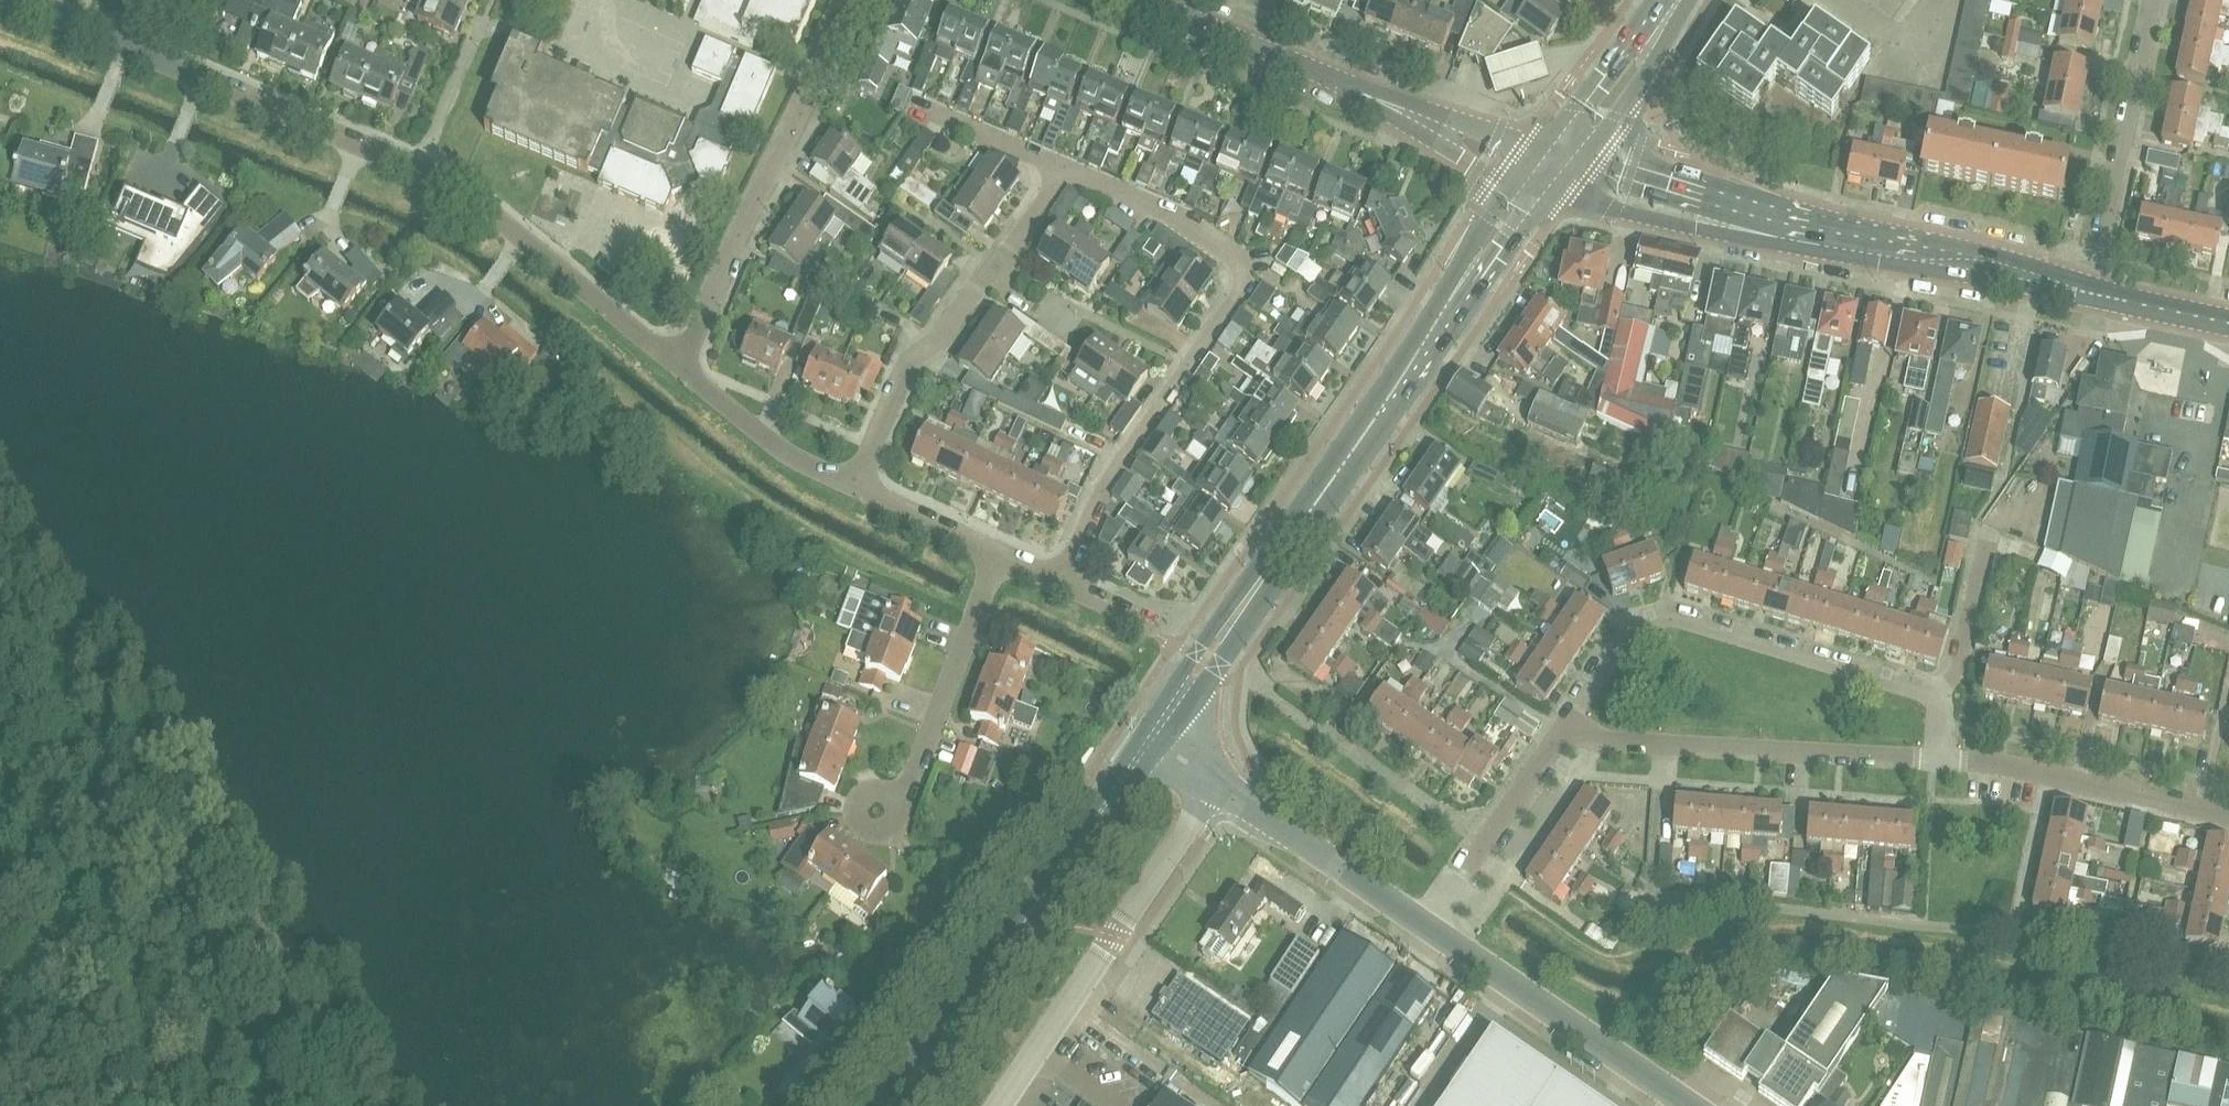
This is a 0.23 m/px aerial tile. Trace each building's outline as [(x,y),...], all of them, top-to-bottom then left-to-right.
[(292,28),(304,0),(262,0),(262,1),(259,0),(231,0),(224,16),(253,28),(253,30),(266,35),(258,56),(287,69),(302,32),(292,28)] [(437,0),(409,0),(424,7),(418,22),(454,37),(465,12),(437,0)] [(470,0),(437,0),(465,12),(470,0)] [(753,48),(758,36),(795,51),(817,0),(709,0),(699,25),(753,48)] [(861,83),(878,91),(898,43),(915,50),(932,8),(928,7),(927,3),(922,1),(918,2),(912,0),(901,0),(894,16),(890,15),(875,51),(861,83)] [(1343,0),(1311,0),(1309,6),(1336,18),(1343,0)] [(1365,20),(1391,31),(1404,0),(1374,0),(1365,20)] [(1429,12),(1434,0),(1423,0),(1422,0),(1404,0),(1391,31),(1417,42),(1429,12)] [(1451,32),(1461,36),(1475,3),(1471,0),(1457,0),(1453,9),(1447,7),(1442,18),(1429,12),(1417,42),(1442,53),(1451,32)] [(1503,15),(1501,13),(1500,14),(1517,26),(1520,22),(1548,42),(1565,17),(1541,0),(1514,0),(1503,15)] [(2097,23),(2102,0),(2068,0),(2065,15),(2097,23)] [(2222,3),(2208,0),(2193,0),(2188,23),(2216,29),(2219,16),(2227,18),(2228,14),(2228,5),(2222,3)] [(1988,18),(1991,6),(1966,1),(1963,13),(1988,18)] [(1490,64),(1513,31),(1478,6),(1460,51),(1490,64)] [(952,62),(955,54),(969,21),(950,13),(936,46),(932,44),(929,52),(923,67),(932,71),(938,56),(952,62)] [(1985,30),(1988,18),(1963,13),(1961,25),(1985,30)] [(2092,49),(2097,23),(2065,15),(2059,42),(2092,49)] [(975,62),(980,49),(989,29),(969,21),(955,54),(970,60),(975,62)] [(315,81),(331,44),(335,34),(306,22),(302,32),(287,69),(315,81)] [(1797,50),(1777,36),(1770,46),(1740,26),(1735,22),(1734,22),(1696,77),(1751,115),(1755,109),(1775,80),(1814,106),(1825,114),(1831,118),(1831,117),(1869,63),(1815,25),(1811,31),(1801,44),(1797,50)] [(2006,40),(2019,43),(2022,25),(2009,23),(2006,40)] [(2216,29),(2188,23),(2182,50),(2210,56),(2228,60),(2228,50),(2220,48),(2221,44),(2213,42),(2216,29)] [(1983,42),(1985,30),(1961,25),(1958,37),(1983,42)] [(1002,74),(1017,41),(997,32),(983,66),(979,64),(976,72),(970,87),(978,90),(981,84),(997,91),(999,86),(998,86),(1003,75),(1002,74)] [(1980,55),(1983,42),(1958,37),(1955,49),(1980,55)] [(623,109),(626,101),(598,89),(597,91),(586,86),(592,72),(579,66),(573,81),(537,66),(543,52),(514,40),(495,85),(502,87),(484,129),(493,133),(492,134),(579,171),(580,169),(588,173),(589,170),(601,175),(597,184),(664,212),(672,194),(700,183),(718,191),(732,156),(728,154),(740,125),(750,130),(776,69),(745,56),(743,61),(734,58),(736,52),(705,39),(692,71),(722,84),(712,109),(700,114),(693,128),(685,124),(687,120),(638,99),(632,113),(623,109)] [(2015,60),(2019,43),(2006,40),(2002,57),(2015,60)] [(1022,83),(1028,69),(1036,49),(1017,41),(1002,74),(1003,75),(1017,81),(1006,107),(1015,111),(1024,87),(1026,84),(1022,83)] [(1977,67),(1980,55),(1955,49),(1953,61),(1977,67)] [(389,112),(402,80),(417,86),(430,56),(415,50),(409,66),(394,60),(395,57),(381,51),(375,63),(360,99),(389,112)] [(2210,56),(2182,50),(2176,77),(2205,82),(2208,69),(2215,70),(2216,66),(2228,69),(2228,60),(2210,56)] [(360,99),(375,63),(347,51),(331,87),(360,99)] [(1048,97),(1064,61),(1044,52),(1029,89),(1024,87),(1015,111),(1007,129),(1020,135),(1028,116),(1024,114),(1034,92),(1048,97)] [(1541,57),(1486,75),(1497,109),(1552,91),(1541,57)] [(2050,86),(2082,93),(2088,67),(2056,59),(2050,86)] [(1078,72),(1080,67),(1064,61),(1048,97),(1043,108),(1058,114),(1053,126),(1050,125),(1042,144),(1054,149),(1062,130),(1068,115),(1071,108),(1068,107),(1082,73),(1078,72)] [(1975,79),(1977,67),(1953,61),(1950,74),(1975,79)] [(967,68),(961,83),(963,84),(966,85),(970,87),(976,72),(967,68)] [(1095,118),(1111,80),(1095,74),(1093,78),(1090,76),(1076,109),(1095,118)] [(1972,91),(1975,79),(1950,74),(1948,86),(1972,91)] [(1873,106),(1878,81),(1866,78),(1861,103),(1873,106)] [(1101,169),(1109,150),(1109,151),(1115,136),(1119,127),(1115,125),(1129,93),(1125,91),(1127,87),(1111,80),(1095,118),(1092,126),(1107,132),(1100,147),(1092,144),(1084,162),(1101,169)] [(1885,108),(1890,84),(1878,81),(1873,106),(1885,108)] [(1897,111),(1902,86),(1890,84),(1885,108),(1897,111)] [(1909,113),(1915,89),(1902,86),(1897,111),(1909,113)] [(1968,108),(1972,91),(1948,86),(1945,96),(1944,103),(1968,108)] [(2077,120),(2082,93),(2050,86),(2044,113),(2077,120)] [(978,90),(970,87),(960,109),(969,113),(978,90)] [(1921,116),(1927,92),(1915,89),(1909,113),(1921,116)] [(2207,111),(2199,109),(2202,95),(2174,89),(2168,116),(2196,122),(2221,128),(2223,119),(2206,115),(2207,111)] [(1944,103),(1945,96),(1927,92),(1921,116),(1934,119),(1937,104),(1937,102),(1944,103)] [(1127,131),(1143,138),(1158,100),(1142,94),(1141,98),(1137,96),(1123,129),(1127,131)] [(1993,97),(1990,114),(2003,117),(2006,99),(1993,97)] [(1166,148),(1162,146),(1176,113),(1172,111),(1174,107),(1158,100),(1143,138),(1138,148),(1152,154),(1148,166),(1144,164),(1136,182),(1149,188),(1156,170),(1163,155),(1166,148)] [(1938,103),(1933,124),(1950,127),(1954,106),(1938,103)] [(1190,157),(1205,120),(1189,114),(1188,118),(1184,116),(1170,150),(1166,148),(1163,155),(1156,170),(1165,174),(1170,162),(1185,168),(1190,157)] [(1068,115),(1062,130),(1071,135),(1078,120),(1068,115)] [(2193,136),(2201,137),(2204,138),(2205,133),(2215,136),(2213,145),(2228,149),(2228,129),(2221,128),(2196,122),(2168,116),(2162,143),(2190,149),(2193,136)] [(1203,190),(1213,167),(1209,166),(1215,153),(1223,133),(1219,131),(1221,127),(1205,120),(1190,157),(1185,168),(1198,173),(1193,186),(1203,190)] [(910,176),(936,138),(924,130),(898,167),(910,176)] [(1882,144),(1884,134),(1875,131),(1873,142),(1869,141),(1867,152),(1853,149),(1847,177),(1874,183),(1880,155),(1882,144)] [(1237,178),(1253,140),(1236,134),(1235,138),(1231,136),(1217,169),(1213,167),(1203,190),(1213,194),(1218,182),(1232,188),(1236,177),(1237,178)] [(1882,144),(1891,146),(1893,135),(1884,134),(1882,144)] [(1991,185),(1999,148),(1973,143),(1975,138),(1958,134),(1957,139),(1930,134),(1922,171),(1991,185)] [(837,180),(830,191),(860,213),(876,189),(851,171),(862,157),(832,136),(813,163),(837,180)] [(1115,136),(1109,151),(1118,154),(1124,139),(1115,136)] [(99,143),(76,137),(71,152),(41,142),(39,153),(25,149),(14,187),(59,200),(61,195),(83,201),(99,143)] [(1262,183),(1258,181),(1272,148),(1253,140),(1237,178),(1252,184),(1242,206),(1251,210),(1257,195),(1262,183)] [(1999,148),(1991,185),(2059,200),(2067,163),(2041,157),(2042,152),(2025,148),(2024,154),(1999,148)] [(1278,211),(1299,160),(1280,152),(1266,184),(1262,183),(1257,195),(1251,210),(1249,214),(1259,218),(1264,205),(1278,211)] [(1906,161),(1880,155),(1874,183),(1900,189),(1906,161)] [(963,179),(1002,206),(1019,181),(990,160),(978,177),(967,172),(963,179)] [(1309,203),(1305,201),(1319,168),(1299,160),(1278,211),(1276,216),(1299,226),(1305,211),(1309,203)] [(1333,213),(1346,180),(1327,172),(1313,205),(1309,203),(1305,211),(1299,226),(1308,230),(1318,207),(1333,213)] [(2173,192),(2182,194),(2185,178),(2177,176),(2173,192)] [(908,178),(900,189),(929,209),(937,198),(908,178)] [(984,231),(1002,206),(963,179),(954,191),(964,198),(955,211),(984,231)] [(1333,213),(1352,221),(1366,188),(1346,180),(1333,213)] [(1186,205),(1195,209),(1203,190),(1194,186),(1186,205)] [(1050,217),(1062,225),(1082,197),(1070,188),(1050,217)] [(162,210),(161,210),(162,208),(125,192),(124,194),(119,192),(113,207),(112,209),(113,209),(114,209),(127,215),(122,227),(125,229),(126,226),(148,236),(145,244),(142,252),(136,266),(156,274),(158,269),(160,266),(163,267),(176,272),(179,268),(201,241),(199,240),(204,229),(210,231),(228,209),(210,194),(205,190),(185,215),(179,212),(173,210),(172,212),(163,209),(162,210)] [(2168,216),(2173,192),(2165,191),(2162,204),(2158,203),(2155,213),(2141,210),(2135,239),(2162,245),(2168,216)] [(1377,236),(1410,221),(1403,205),(1396,208),(1392,199),(1375,192),(1367,212),(1377,236)] [(2195,222),(2181,219),(2183,208),(2179,207),(2182,194),(2173,192),(2168,216),(2162,245),(2189,250),(2195,222)] [(833,242),(823,235),(835,219),(805,199),(804,200),(801,197),(792,210),(796,213),(788,224),(827,251),(833,242)] [(2221,228),(2208,225),(2210,214),(2206,213),(2208,200),(2200,198),(2195,222),(2189,250),(2215,256),(2221,228)] [(1136,224),(1111,207),(1103,218),(1128,236),(1136,224)] [(879,233),(850,213),(842,225),(870,245),(879,233)] [(286,218),(255,242),(242,232),(224,254),(225,254),(206,277),(219,289),(243,269),(258,281),(276,259),(273,257),(300,236),(286,218)] [(1410,240),(1418,237),(1410,221),(1377,236),(1385,253),(1403,265),(1414,249),(1410,240)] [(1091,236),(1095,232),(1081,223),(1072,237),(1059,228),(1038,258),(1064,275),(1091,236)] [(820,261),(827,251),(788,224),(770,250),(799,270),(810,254),(820,261)] [(905,272),(926,243),(901,225),(880,254),(905,272)] [(1159,226),(1151,237),(1150,238),(1179,257),(1187,246),(1159,226)] [(1123,267),(1143,239),(1131,231),(1112,259),(1123,267)] [(1346,246),(1350,236),(1340,231),(1333,245),(1339,248),(1346,246)] [(1346,246),(1363,240),(1360,235),(1352,231),(1350,236),(1346,246)] [(1102,244),(1091,236),(1064,275),(1090,293),(1110,263),(1096,254),(1102,244)] [(1346,246),(1352,250),(1363,257),(1367,250),(1363,240),(1346,246)] [(1665,278),(1671,246),(1643,240),(1638,261),(1636,272),(1654,276),(1650,291),(1659,293),(1660,293),(1663,278),(1665,278)] [(926,243),(905,272),(931,290),(952,260),(926,243)] [(1346,260),(1352,250),(1346,246),(1339,248),(1335,253),(1346,260)] [(1688,304),(1695,274),(1700,253),(1671,246),(1665,278),(1663,278),(1660,293),(1659,293),(1654,313),(1669,316),(1672,300),(1688,304)] [(1600,292),(1603,278),(1607,256),(1577,250),(1572,253),(1570,262),(1567,261),(1561,286),(1584,291),(1576,325),(1604,331),(1614,333),(1623,297),(1600,292)] [(349,277),(324,257),(304,281),(305,282),(297,292),(309,302),(322,293),(345,311),(363,289),(362,288),(367,282),(373,288),(383,278),(361,255),(351,265),(355,269),(349,277)] [(616,279),(623,270),(604,256),(597,265),(616,279)] [(1165,284),(1195,305),(1212,279),(1183,259),(1173,273),(1163,266),(1155,278),(1165,284)] [(1348,280),(1378,301),(1390,283),(1360,262),(1348,280)] [(836,300),(842,287),(810,273),(804,286),(836,300)] [(1378,301),(1348,280),(1337,273),(1329,285),(1319,279),(1314,287),(1334,301),(1336,297),(1366,318),(1378,301)] [(1742,285),(1736,284),(1737,280),(1735,277),(1726,275),(1723,277),(1722,281),(1716,279),(1703,343),(1714,346),(1715,337),(1730,341),(1742,285)] [(1195,305),(1165,284),(1155,278),(1147,289),(1157,296),(1147,310),(1177,330),(1195,305)] [(1263,283),(1253,297),(1266,306),(1276,292),(1263,283)] [(1768,327),(1775,292),(1774,292),(1775,289),(1759,286),(1759,288),(1749,286),(1741,321),(1739,320),(1733,348),(1746,351),(1752,324),(1768,327)] [(842,287),(836,300),(868,314),(874,301),(842,287)] [(1116,287),(1108,299),(1136,318),(1144,307),(1116,287)] [(1331,304),(1334,301),(1314,287),(1309,294),(1328,308),(1319,321),(1318,321),(1348,342),(1361,325),(1331,304)] [(795,334),(808,339),(816,320),(824,298),(825,295),(813,290),(795,334)] [(928,293),(910,319),(922,327),(939,301),(928,293)] [(1806,335),(1814,300),(1813,300),(1813,297),(1798,294),(1797,297),(1787,295),(1780,329),(1778,329),(1772,356),(1785,359),(1791,332),(1806,335)] [(378,329),(396,344),(391,351),(402,360),(407,353),(410,355),(421,341),(421,342),(456,310),(445,298),(420,322),(399,305),(378,329)] [(833,301),(824,298),(816,320),(824,323),(829,312),(833,301)] [(1582,345),(1582,346),(1559,330),(1565,322),(1537,303),(1525,321),(1552,340),(1604,376),(1614,333),(1604,331),(1598,357),(1582,345)] [(1841,303),(1840,306),(1828,303),(1823,325),(1819,324),(1803,403),(1818,407),(1833,340),(1848,343),(1855,309),(1851,308),(1851,306),(1841,303)] [(1884,348),(1890,317),(1891,313),(1875,310),(1875,313),(1866,311),(1851,380),(1850,379),(1849,385),(1864,388),(1873,345),(1884,348)] [(977,340),(1006,360),(1024,334),(995,314),(977,340)] [(1250,322),(1238,314),(1237,314),(1231,323),(1241,329),(1246,333),(1252,324),(1250,322)] [(1318,321),(1319,321),(1309,314),(1300,327),(1286,318),(1281,326),(1304,343),(1307,339),(1336,360),(1348,342),(1318,321)] [(1930,363),(1937,327),(1922,324),(1923,320),(1908,317),(1907,320),(1906,320),(1898,356),(1911,359),(1905,387),(1923,391),(1928,363),(1930,363)] [(1545,350),(1552,340),(1525,321),(1512,340),(1539,359),(1538,360),(1561,376),(1568,366),(1545,350)] [(1672,424),(1680,387),(1667,384),(1664,393),(1642,388),(1643,384),(1655,330),(1619,322),(1607,376),(1597,416),(1667,448),(1672,424)] [(1240,329),(1231,323),(1217,343),(1226,350),(1240,329)] [(794,338),(786,335),(788,331),(786,326),(782,324),(777,327),(773,336),(755,329),(753,332),(747,330),(735,334),(733,340),(738,352),(744,355),(742,358),(743,359),(742,362),(756,368),(758,365),(778,374),(794,338)] [(1304,343),(1281,326),(1280,325),(1274,334),(1283,340),(1274,353),(1278,355),(1319,384),(1331,367),(1310,352),(1313,349),(1304,343)] [(466,371),(477,359),(499,378),(509,366),(519,375),(537,353),(506,327),(497,337),(484,326),(478,333),(471,327),(448,356),(466,371)] [(1064,363),(1073,351),(1035,326),(1027,338),(1064,363)] [(1971,369),(1979,336),(1951,330),(1946,352),(1943,351),(1931,407),(1925,433),(1941,436),(1956,366),(1971,369)] [(834,350),(822,345),(808,339),(798,364),(811,370),(804,386),(830,397),(843,365),(830,359),(834,350)] [(989,386),(1006,360),(977,340),(968,352),(964,349),(957,360),(961,363),(959,365),(989,386)] [(1554,386),(1561,376),(1538,360),(1539,359),(1512,340),(1499,358),(1526,377),(1531,370),(1554,386)] [(1122,358),(1096,341),(1068,381),(1094,399),(1122,358)] [(1730,362),(1749,366),(1752,352),(1746,351),(1733,348),(1730,362)] [(2033,384),(2029,405),(2035,406),(2036,401),(2044,403),(2048,387),(2061,390),(2064,372),(2062,372),(2066,354),(2040,349),(2033,384)] [(1256,360),(1251,368),(1271,382),(1274,378),(1303,399),(1306,396),(1309,398),(1319,384),(1278,355),(1268,368),(1256,360)] [(1210,356),(1202,366),(1211,373),(1218,362),(1210,356)] [(1122,436),(1142,408),(1131,400),(1148,376),(1122,358),(1094,399),(1106,407),(1114,396),(1127,405),(1110,428),(1122,436)] [(881,371),(871,367),(860,362),(856,370),(843,365),(830,397),(854,407),(862,391),(870,394),(881,371)] [(2122,415),(2132,369),(2104,363),(2099,389),(2086,386),(2079,418),(2067,415),(2063,436),(2080,439),(2082,430),(2120,438),(2125,416),(2122,415)] [(1194,395),(1197,397),(1213,374),(1211,373),(1202,366),(1186,389),(1194,395)] [(1680,387),(1672,424),(1687,427),(1691,411),(1700,413),(1709,372),(1685,367),(1680,387)] [(1267,387),(1271,382),(1251,368),(1245,375),(1258,384),(1248,400),(1255,404),(1285,425),(1286,424),(1289,427),(1297,416),(1293,414),(1297,408),(1267,387)] [(1587,391),(1601,399),(1606,379),(1596,372),(1587,391)] [(1459,377),(1453,385),(1455,389),(1448,398),(1476,418),(1477,417),(1500,428),(1506,415),(1485,405),(1493,394),(1465,375),(1463,377),(1459,377)] [(1589,415),(1575,408),(1543,394),(1544,392),(1525,383),(1519,396),(1537,405),(1529,423),(1576,444),(1589,415)] [(1186,389),(1179,399),(1187,405),(1194,395),(1186,389)] [(1255,404),(1248,400),(1235,390),(1229,399),(1242,409),(1233,421),(1240,426),(1270,447),(1273,442),(1277,444),(1284,434),(1281,431),(1285,425),(1255,404)] [(1029,418),(1035,405),(1003,391),(998,404),(1029,418)] [(1597,415),(1601,399),(1587,391),(1580,408),(1597,415)] [(1844,479),(1861,401),(1846,398),(1829,476),(1844,479)] [(951,411),(959,415),(963,406),(955,403),(951,411)] [(1979,403),(1966,461),(1997,468),(2009,410),(1979,403)] [(1931,407),(1916,404),(1910,429),(1925,433),(1931,407)] [(1035,405),(1029,418),(1061,433),(1067,420),(1035,405)] [(955,434),(961,422),(951,417),(945,429),(955,434)] [(2021,420),(2015,447),(2028,456),(2046,431),(2034,422),(2021,420)] [(961,422),(955,434),(965,438),(967,434),(971,426),(961,422)] [(1672,424),(1667,448),(1682,454),(1687,427),(1672,424)] [(1269,449),(1270,447),(1240,426),(1227,444),(1257,465),(1261,459),(1265,462),(1272,451),(1269,449)] [(1203,435),(1217,445),(1222,437),(1209,427),(1203,435)] [(937,471),(951,441),(926,430),(913,459),(937,471)] [(1907,431),(1897,474),(1905,476),(1913,478),(1922,435),(1907,431)] [(1156,433),(1141,454),(1163,469),(1177,448),(1156,433)] [(955,434),(951,441),(937,471),(960,481),(974,452),(979,440),(967,434),(965,438),(955,434)] [(1238,459),(1217,445),(1203,435),(1198,443),(1210,451),(1200,464),(1209,470),(1242,494),(1243,493),(1248,493),(1254,486),(1252,481),(1252,480),(1249,477),(1251,474),(1235,463),(1238,459)] [(2136,453),(2137,446),(2085,435),(2075,486),(2059,483),(2045,550),(2070,561),(2091,571),(2120,584),(2119,585),(2120,586),(2145,597),(2162,511),(2151,509),(2157,480),(2167,482),(2173,453),(2149,448),(2148,455),(2136,453)] [(993,449),(1002,453),(1007,443),(998,439),(993,449)] [(1022,474),(1007,467),(1016,447),(1007,443),(1002,453),(998,463),(985,492),(1008,503),(1022,474)] [(1712,446),(1708,466),(1744,484),(1750,454),(1712,446)] [(974,452),(960,481),(985,492),(998,463),(974,452)] [(1423,474),(1447,492),(1463,471),(1439,452),(1423,474)] [(1142,456),(1132,469),(1151,482),(1155,476),(1160,479),(1165,471),(1161,468),(1160,469),(1142,456)] [(1934,462),(1921,459),(1918,471),(1932,474),(1934,462)] [(1050,477),(1055,465),(1046,461),(1041,473),(1033,470),(1030,478),(1022,474),(1008,503),(1033,515),(1046,485),(1050,477)] [(1473,463),(1466,474),(1501,491),(1507,479),(1474,464),(1473,463)] [(1242,494),(1209,470),(1200,464),(1191,477),(1187,474),(1182,482),(1206,499),(1208,501),(1211,497),(1230,511),(1232,508),(1238,508),(1243,500),(1241,495),(1242,494)] [(1596,464),(1590,477),(1636,497),(1642,484),(1596,464)] [(1055,465),(1050,477),(1059,481),(1064,469),(1055,465)] [(1649,470),(1644,478),(1653,484),(1658,477),(1649,470)] [(1967,471),(1964,486),(1991,492),(1994,476),(1967,471)] [(2218,471),(2216,480),(2228,483),(2228,473),(2218,471)] [(1431,514),(1447,492),(1423,474),(1407,496),(1431,514)] [(1142,486),(1126,475),(1112,496),(1127,507),(1142,486)] [(1818,523),(1825,488),(1790,480),(1788,487),(1785,486),(1781,505),(1818,523)] [(1203,503),(1206,499),(1182,482),(1173,494),(1181,499),(1174,508),(1213,536),(1225,518),(1203,503)] [(1046,485),(1033,515),(1057,525),(1070,496),(1065,494),(1046,485)] [(1825,488),(1818,523),(1855,541),(1863,505),(1840,500),(1842,491),(1825,488)] [(1169,536),(1148,521),(1127,507),(1118,518),(1145,537),(1128,559),(1136,565),(1126,579),(1139,588),(1145,590),(1154,578),(1163,585),(1180,561),(1161,547),(1164,544),(1169,536)] [(1213,536),(1174,508),(1165,521),(1154,513),(1148,521),(1169,536),(1172,533),(1201,553),(1213,536)] [(1380,532),(1405,550),(1425,565),(1435,552),(1427,546),(1432,539),(1420,529),(1421,528),(1396,510),(1380,532)] [(1973,516),(1955,512),(1949,538),(1967,542),(1973,516)] [(1434,527),(1468,551),(1473,544),(1440,520),(1434,527)] [(1899,530),(1886,527),(1880,551),(1894,554),(1899,530)] [(1619,532),(1624,544),(1634,541),(1630,528),(1619,532)] [(1745,574),(1728,568),(1731,557),(1734,557),(1737,545),(1735,544),(1739,534),(1730,531),(1727,541),(1723,554),(1719,566),(1710,597),(1735,605),(1745,574)] [(1396,562),(1405,550),(1380,532),(1364,554),(1392,574),(1387,582),(1415,602),(1425,588),(1406,575),(1409,571),(1396,562)] [(1613,548),(1624,544),(1619,532),(1609,536),(1613,548)] [(1723,554),(1727,541),(1716,538),(1713,551),(1723,554)] [(1824,585),(1828,572),(1836,547),(1826,542),(1814,582),(1824,585)] [(1957,570),(1962,547),(1950,544),(1945,567),(1957,570)] [(1628,556),(1638,587),(1664,578),(1653,547),(1628,556)] [(1452,585),(1470,597),(1482,580),(1487,584),(1493,574),(1492,574),(1496,568),(1474,552),(1452,585)] [(1763,566),(1774,570),(1778,557),(1767,554),(1763,566)] [(1613,596),(1627,591),(1638,587),(1628,556),(1602,565),(1613,596)] [(2009,559),(1996,556),(1993,574),(2005,577),(2009,559)] [(1784,573),(1788,560),(1786,559),(1778,557),(1774,570),(1770,581),(1761,613),(1786,620),(1796,589),(1783,585),(1786,573),(1784,573)] [(1710,597),(1719,566),(1694,558),(1685,589),(1710,597)] [(2070,561),(2061,586),(2086,592),(2091,571),(2070,561)] [(823,572),(834,576),(838,567),(826,562),(822,571),(823,572)] [(1568,563),(1560,575),(1583,590),(1591,579),(1568,563)] [(1897,620),(1884,616),(1888,604),(1886,604),(1895,574),(1884,571),(1879,588),(1872,612),(1862,643),(1888,651),(1897,620)] [(1828,572),(1824,585),(1835,588),(1839,576),(1828,572)] [(1508,611),(1520,592),(1493,574),(1487,584),(1482,580),(1470,597),(1492,613),(1498,604),(1508,611)] [(1745,574),(1735,605),(1761,613),(1770,581),(1760,578),(1745,574)] [(1333,597),(1360,615),(1375,593),(1348,575),(1333,597)] [(1910,578),(1908,587),(1919,590),(1921,581),(1910,578)] [(1872,612),(1879,588),(1869,585),(1861,609),(1846,604),(1837,636),(1862,643),(1872,612)] [(2089,586),(2086,600),(2102,604),(2105,590),(2089,586)] [(858,634),(876,641),(912,655),(918,641),(916,641),(922,627),(907,622),(913,606),(895,599),(894,598),(892,602),(866,593),(866,594),(851,589),(836,626),(853,633),(858,634)] [(1424,589),(1418,598),(1424,603),(1431,595),(1424,589)] [(1812,628),(1821,597),(1796,589),(1786,620),(1812,628)] [(1552,614),(1558,605),(1537,591),(1531,600),(1541,607),(1552,614)] [(1930,603),(1926,616),(1936,619),(1940,606),(1938,606),(1941,595),(1933,593),(1930,603)] [(1345,637),(1360,615),(1333,597),(1318,618),(1345,637)] [(1837,636),(1846,604),(1821,597),(1812,628),(1837,636)] [(1589,639),(1604,618),(1577,599),(1562,621),(1589,639)] [(1926,616),(1930,603),(1919,600),(1915,613),(1926,616)] [(2150,605),(2147,620),(2173,625),(2176,610),(2150,605)] [(1449,623),(1425,606),(1416,619),(1440,636),(1449,623)] [(1535,616),(1546,624),(1552,614),(1541,607),(1535,616)] [(1370,622),(1381,630),(1387,621),(1376,613),(1370,622)] [(1330,659),(1345,637),(1318,618),(1303,640),(1330,659)] [(1913,659),(1922,628),(1897,620),(1888,651),(1913,659)] [(1403,632),(1387,621),(1381,630),(1375,639),(1390,650),(1403,632)] [(1522,658),(1528,649),(1517,641),(1519,640),(1492,621),(1484,632),(1495,639),(1511,650),(1522,658)] [(1547,643),(1574,661),(1589,639),(1562,621),(1556,630),(1547,643)] [(1375,639),(1381,630),(1370,622),(1364,631),(1375,639)] [(2195,630),(2173,625),(2169,641),(2192,646),(2195,630)] [(1495,639),(1484,632),(1478,627),(1461,651),(1478,664),(1495,639)] [(1922,628),(1913,659),(1938,667),(1948,635),(1922,628)] [(876,641),(858,634),(853,633),(847,650),(871,659),(867,669),(868,670),(862,684),(881,692),(886,677),(901,682),(906,669),(907,669),(912,655),(876,641)] [(2109,638),(2104,661),(2118,664),(2123,641),(2109,638)] [(1323,668),(1330,659),(1303,640),(1287,662),(1314,681),(1323,668)] [(1023,644),(1017,641),(1006,668),(992,663),(987,676),(986,675),(981,690),(1016,703),(1017,703),(1022,689),(1021,689),(1026,676),(1025,675),(1031,660),(1019,655),(1023,644)] [(2017,657),(2020,644),(2007,641),(2004,654),(2017,657)] [(2074,643),(2061,641),(2056,665),(2069,668),(2072,655),(2074,643)] [(1547,643),(1532,665),(1559,683),(1564,676),(1574,661),(1547,643)] [(2020,644),(2017,657),(2030,659),(2033,646),(2020,644)] [(1425,676),(1437,660),(1423,650),(1412,667),(1425,676)] [(1522,658),(1511,650),(1505,659),(1516,667),(1522,658)] [(2069,668),(2082,671),(2085,658),(2072,655),(2069,668)] [(2136,669),(2142,670),(2145,657),(2139,655),(2136,669)] [(1340,666),(1350,674),(1357,664),(1346,657),(1340,666)] [(1350,674),(1340,666),(1330,659),(1323,668),(1342,681),(1335,691),(1352,703),(1365,684),(1350,674)] [(1088,672),(1069,663),(1063,675),(1082,684),(1088,672)] [(2008,700),(2015,669),(1989,663),(1982,695),(2008,700)] [(1556,687),(1559,683),(1532,665),(1517,687),(1544,705),(1556,687)] [(2133,682),(2136,669),(2123,666),(2121,679),(2133,682)] [(2034,706),(2041,674),(2015,669),(2008,700),(2034,706)] [(2150,731),(2157,699),(2160,683),(2145,679),(2146,671),(2142,670),(2136,669),(2133,682),(2131,694),(2124,726),(2150,731)] [(844,689),(849,676),(835,671),(830,683),(844,689)] [(2034,706),(2060,712),(2066,680),(2041,674),(2034,706)] [(1365,702),(1372,707),(1366,716),(1388,731),(1406,704),(1411,698),(1421,683),(1412,676),(1403,689),(1390,680),(1383,691),(1376,686),(1365,702)] [(2172,690),(2185,693),(2188,680),(2175,677),(2172,690)] [(2066,680),(2060,712),(2085,717),(2092,685),(2079,683),(2066,680)] [(2188,680),(2185,693),(2198,696),(2201,683),(2188,680)] [(844,694),(846,690),(844,689),(833,685),(830,684),(826,682),(825,687),(822,694),(839,701),(840,697),(843,698),(843,697),(844,694)] [(1430,689),(1421,683),(1411,698),(1420,704),(1430,689)] [(2098,720),(2124,726),(2131,694),(2105,688),(2098,720)] [(1031,729),(1038,713),(1039,713),(1039,712),(1017,703),(1016,703),(981,690),(975,704),(976,704),(971,717),(985,723),(979,738),(999,746),(999,745),(998,745),(1004,730),(1005,731),(1010,717),(1011,718),(1011,717),(1016,719),(1014,722),(1031,729)] [(1523,712),(1505,699),(1494,715),(1512,728),(1523,712)] [(2169,702),(2157,699),(2150,731),(2176,737),(2182,705),(2169,702)] [(853,711),(841,707),(823,700),(816,716),(824,719),(820,731),(818,731),(813,745),(849,759),(855,745),(853,744),(860,726),(849,721),(853,711)] [(1406,704),(1388,731),(1410,746),(1428,719),(1406,704)] [(2182,705),(2176,737),(2202,742),(2208,711),(2182,705)] [(1463,716),(1454,710),(1446,722),(1455,728),(1463,716)] [(1463,716),(1455,728),(1464,734),(1472,722),(1463,716)] [(1450,735),(1428,719),(1410,746),(1432,762),(1450,735)] [(1481,785),(1492,768),(1498,772),(1518,741),(1508,734),(1494,754),(1476,742),(1471,749),(1459,769),(1454,777),(1470,788),(1475,781),(1481,785)] [(1459,769),(1471,749),(1450,735),(1432,762),(1454,777),(1459,769)] [(815,808),(823,787),(835,791),(842,773),(844,773),(849,759),(813,745),(796,738),(783,792),(797,798),(791,813),(815,808)] [(962,746),(952,772),(970,778),(979,753),(962,746)] [(1084,770),(1093,756),(1087,752),(1078,766),(1084,770)] [(1571,814),(1598,833),(1613,811),(1586,792),(1571,814)] [(1700,834),(1703,802),(1676,800),(1673,832),(1700,834)] [(1726,837),(1729,804),(1703,802),(1700,834),(1726,837)] [(1753,839),(1756,806),(1729,804),(1726,837),(1753,839)] [(2050,831),(2082,838),(2087,812),(2055,805),(2050,831)] [(1756,806),(1753,839),(1780,841),(1782,808),(1756,806)] [(1834,845),(1836,813),(1810,811),(1807,843),(1834,845)] [(1843,846),(1860,848),(1863,815),(1836,813),(1834,845),(1843,846)] [(1583,854),(1598,833),(1571,814),(1556,836),(1583,854)] [(1863,815),(1860,848),(1874,849),(1869,909),(1882,910),(1882,907),(1886,858),(1887,850),(1890,817),(1884,817),(1863,815)] [(750,817),(739,819),(741,830),(752,828),(750,817)] [(1890,817),(1887,850),(1914,852),(1916,819),(1890,817)] [(791,825),(769,829),(772,842),(794,837),(791,825)] [(1612,831),(1607,839),(1620,847),(1625,840),(1612,831)] [(2048,837),(2044,857),(2076,864),(2082,838),(2050,831),(2048,837)] [(836,887),(859,855),(847,846),(846,846),(830,835),(816,855),(799,843),(783,866),(808,884),(812,878),(833,892),(836,887)] [(1568,876),(1583,854),(1556,836),(1541,858),(1568,876)] [(2173,841),(2151,836),(2147,851),(2169,856),(2173,841)] [(2228,870),(2228,843),(2209,838),(2203,864),(2228,870)] [(1615,855),(1620,847),(1607,839),(1602,846),(1615,855)] [(2106,843),(2089,840),(2086,849),(2104,853),(2106,843)] [(1698,860),(1699,842),(1690,842),(1689,859),(1698,860)] [(1699,842),(1698,860),(1707,861),(1708,843),(1699,842)] [(1751,864),(1752,847),(1743,846),(1742,864),(1751,864)] [(1674,848),(1660,847),(1658,878),(1671,879),(1674,848)] [(1752,847),(1751,864),(1760,865),(1761,847),(1752,847)] [(2177,859),(2196,863),(2198,854),(2179,850),(2177,859)] [(1832,871),(1833,853),(1824,852),(1822,870),(1832,871)] [(1842,854),(1833,853),(1832,871),(1841,872),(1842,854)] [(859,855),(836,887),(833,892),(834,893),(831,897),(865,922),(868,917),(870,919),(881,903),(889,892),(880,886),(887,876),(871,864),(872,863),(859,855)] [(2169,857),(2160,855),(2158,864),(2201,873),(2197,891),(2228,897),(2228,870),(2203,864),(2196,863),(2177,859),(2169,857)] [(2105,898),(2108,885),(2073,877),(2076,864),(2044,857),(2039,883),(2071,890),(2077,892),(2094,896),(2105,898)] [(1553,898),(1568,876),(1541,858),(1526,880),(1553,898)] [(1886,858),(1882,907),(1891,908),(1895,858),(1886,858)] [(1771,866),(1769,896),(1789,898),(1791,868),(1771,866)] [(2133,876),(2108,871),(2107,877),(2131,883),(2133,876)] [(1576,881),(1590,891),(1595,884),(1581,874),(1576,881)] [(1231,950),(1232,950),(1260,909),(1266,900),(1296,921),(1296,920),(1299,922),(1306,911),(1303,910),(1304,909),(1300,906),(1299,903),(1296,904),(1293,901),(1292,898),(1289,899),(1286,897),(1286,894),(1283,895),(1262,881),(1248,901),(1237,893),(1209,934),(1209,935),(1201,946),(1205,950),(1203,953),(1204,956),(1212,962),(1216,961),(1218,959),(1223,962),(1231,950)] [(1585,899),(1590,891),(1576,881),(1570,889),(1585,899)] [(2065,916),(2071,890),(2039,883),(2033,910),(2065,916)] [(1916,914),(1918,886),(1895,884),(1893,912),(1916,914)] [(2228,899),(2228,897),(2197,891),(2192,917),(2224,924),(2228,899)] [(2093,904),(2094,896),(2077,892),(2076,901),(2093,904)] [(2167,911),(2185,915),(2187,906),(2169,903),(2167,911)] [(2183,924),(2185,915),(2167,911),(2166,920),(2183,924)] [(2218,950),(2224,924),(2192,917),(2186,943),(2218,950)] [(1343,936),(1289,1016),(1253,1068),(1249,1075),(1264,1085),(1249,1105),(1361,1105),(1435,998),(1343,936)] [(1298,941),(1272,981),(1294,997),(1321,957),(1298,941)] [(1221,1064),(1234,1046),(1250,1023),(1180,976),(1152,1017),(1221,1064)] [(1834,982),(1785,1054),(1730,1017),(1704,1055),(1742,1081),(1745,1076),(1762,1087),(1759,1092),(1779,1105),(1805,1105),(1814,1092),(1818,1095),(1865,1027),(1888,993),(1834,982)] [(786,1026),(816,1049),(783,1091),(781,1090),(781,1091),(799,1105),(800,1104),(800,1103),(839,1052),(840,1051),(837,1049),(848,1035),(853,1039),(854,1040),(871,1018),(868,1016),(865,1021),(833,997),(835,995),(829,990),(827,992),(825,990),(828,986),(826,985),(810,1006),(810,1007),(802,1018),(799,1015),(786,1026)] [(1236,986),(1230,995),(1238,1000),(1237,1002),(1248,1010),(1258,996),(1246,988),(1244,991),(1236,986)] [(1253,1068),(1289,1016),(1271,1004),(1235,1056),(1253,1068)] [(1558,1077),(1492,1032),(1442,1105),(1538,1105),(1558,1077)] [(2088,1037),(2074,1103),(2073,1105),(2122,1105),(2135,1048),(2124,1045),(2088,1037)] [(2178,1057),(2135,1048),(2122,1105),(2167,1105),(2178,1057)] [(2196,1061),(2186,1105),(2228,1105),(2228,1068),(2196,1061)] [(1839,1092),(1848,1078),(1837,1070),(1819,1096),(1829,1103),(1827,1105),(1847,1105),(1851,1100),(1839,1092)] [(1558,1077),(1538,1105),(1600,1105),(1558,1077)] [(1166,1092),(1156,1105),(1186,1105),(1166,1092)]
